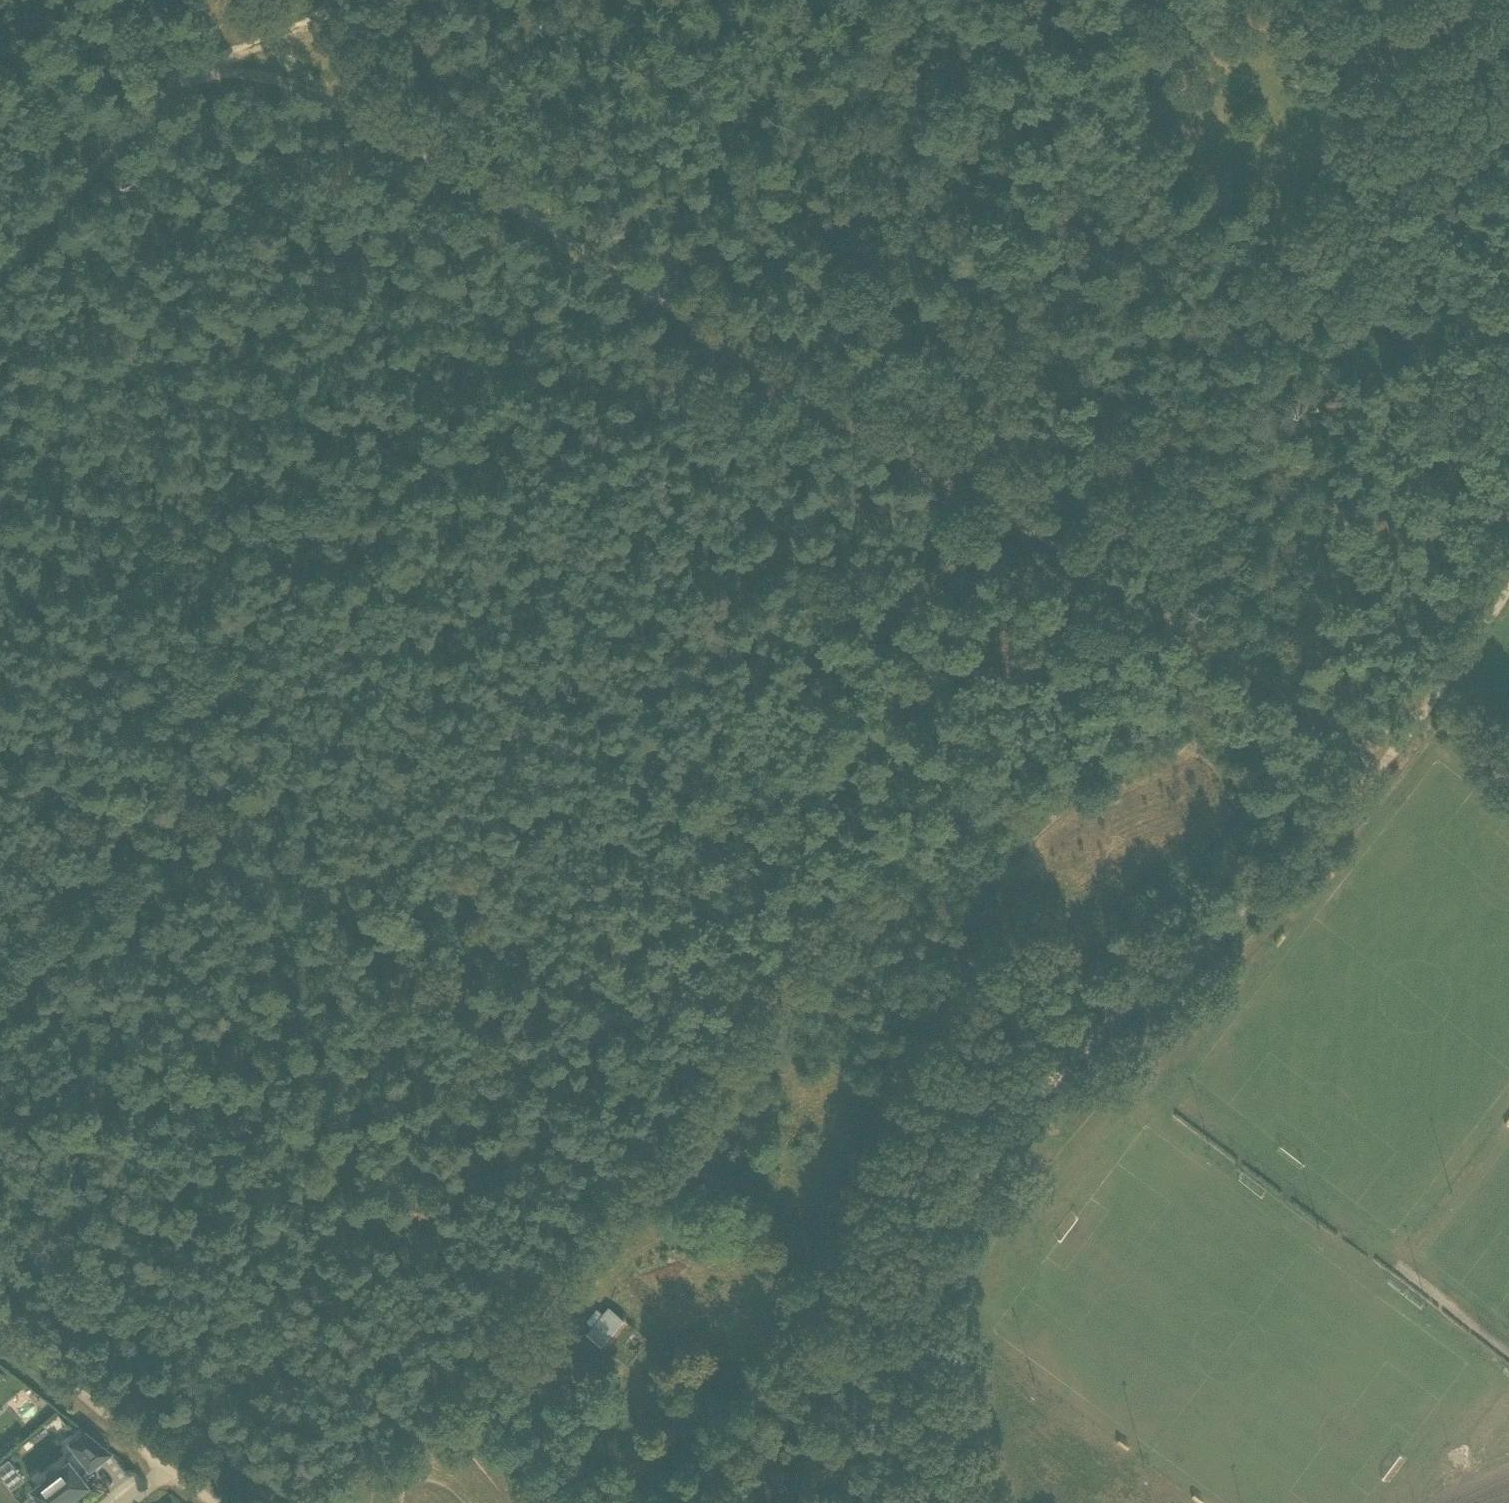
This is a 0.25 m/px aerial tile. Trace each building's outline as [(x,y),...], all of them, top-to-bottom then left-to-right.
[(629,1322),(609,1305),(600,1316),(594,1311),(586,1321),(592,1324),(585,1331),(606,1348),(629,1322)] [(85,1463),(90,1469),(113,1452),(86,1430),(70,1443),(75,1449),(66,1456),(69,1459),(32,1487),(44,1502),(64,1502),(89,1483),(78,1468),(85,1463)]
